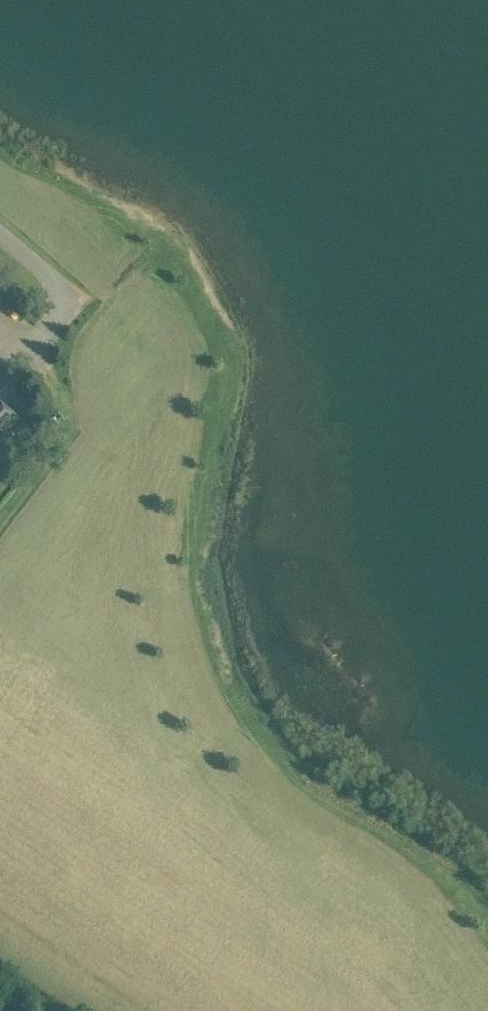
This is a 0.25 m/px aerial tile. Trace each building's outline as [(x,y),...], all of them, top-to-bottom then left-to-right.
[(8,452),(26,431),(0,408),(0,444),(8,452)]
